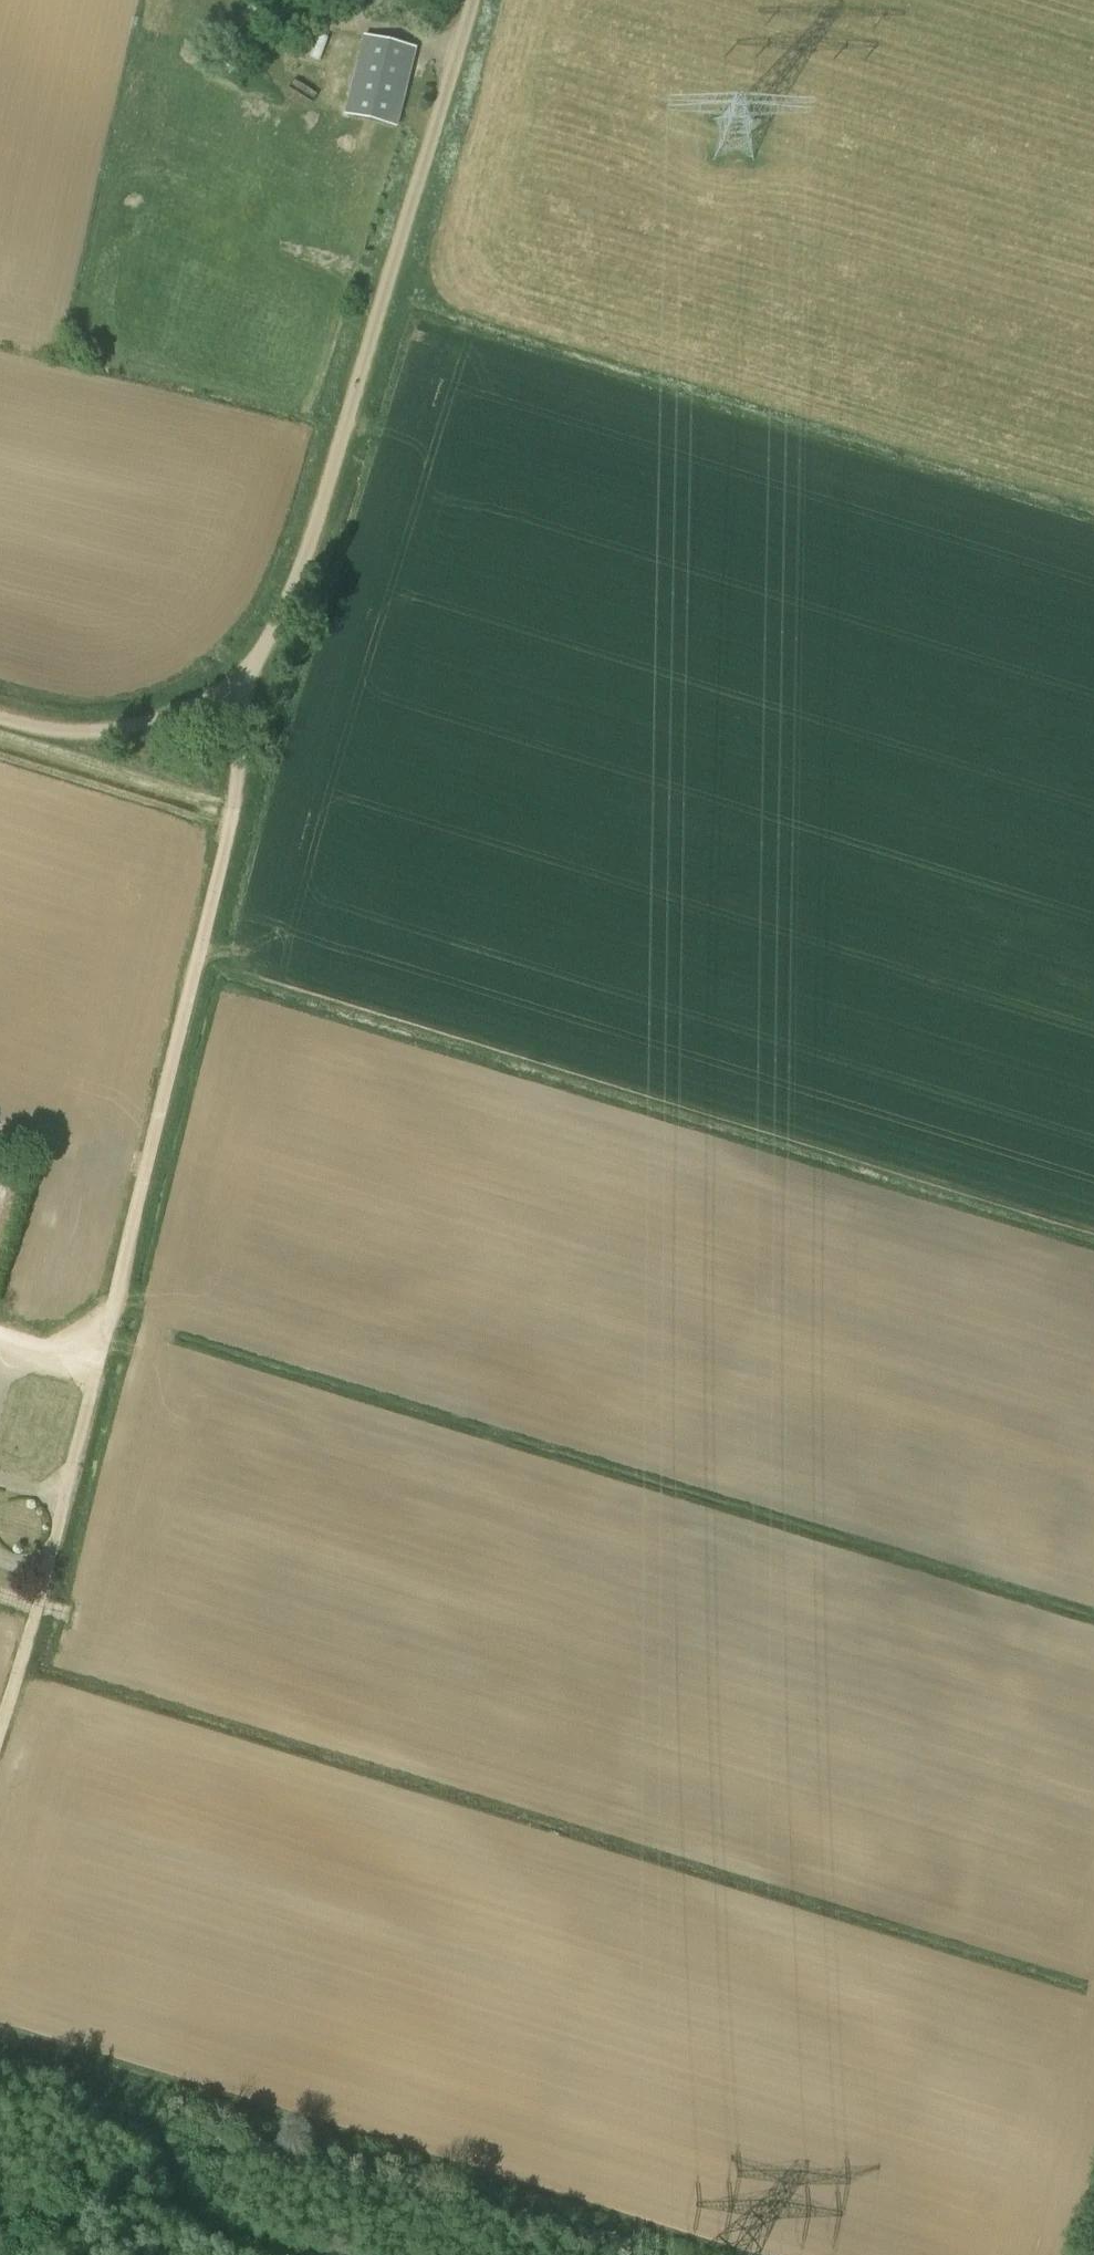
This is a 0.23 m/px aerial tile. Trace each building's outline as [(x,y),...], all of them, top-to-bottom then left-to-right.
[(414,49),(364,37),(363,40),(345,115),(395,127),(414,49)] [(35,1205),(34,1218),(50,1219),(51,1206),(35,1205)]
